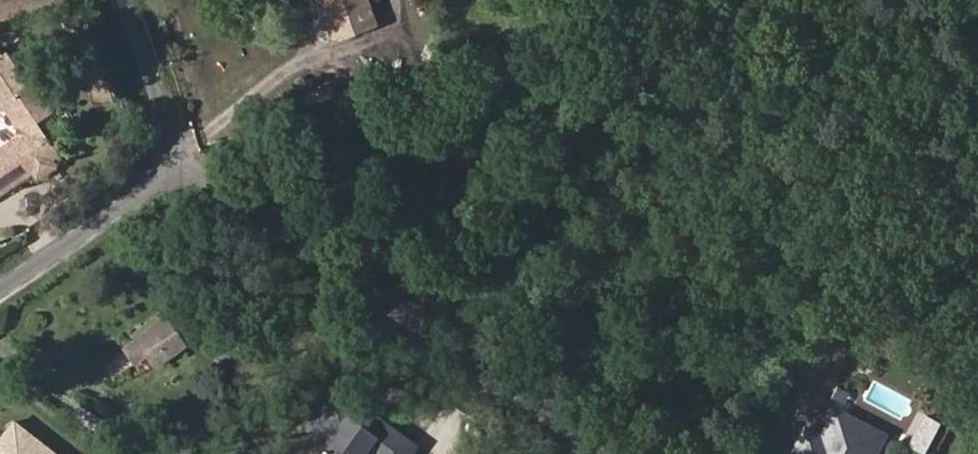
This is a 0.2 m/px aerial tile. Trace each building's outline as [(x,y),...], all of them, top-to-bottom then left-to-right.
[(334,40),(379,25),(371,0),(321,0),(334,40)] [(0,57),(0,97),(20,127),(18,137),(0,149),(0,194),(36,171),(33,166),(51,154),(44,142),(50,138),(39,121),(56,111),(36,81),(30,84),(9,51),(0,57)] [(58,150),(50,138),(44,142),(51,154),(58,150)] [(51,154),(33,166),(36,171),(40,177),(59,165),(51,154)] [(125,346),(137,362),(147,354),(156,366),(188,343),(167,315),(125,346)] [(864,399),(899,418),(909,400),(873,382),(864,399)] [(335,387),(308,423),(330,439),(320,453),(361,453),(367,447),(377,453),(409,453),(414,446),(335,387)] [(798,453),(879,453),(881,452),(876,438),(859,429),(857,424),(861,418),(842,408),(828,436),(812,427),(798,453)] [(934,443),(948,416),(940,411),(926,439),(934,443)] [(15,416),(0,434),(0,453),(63,453),(15,416)] [(890,433),(861,418),(857,424),(859,429),(876,438),(881,452),(890,433)]
